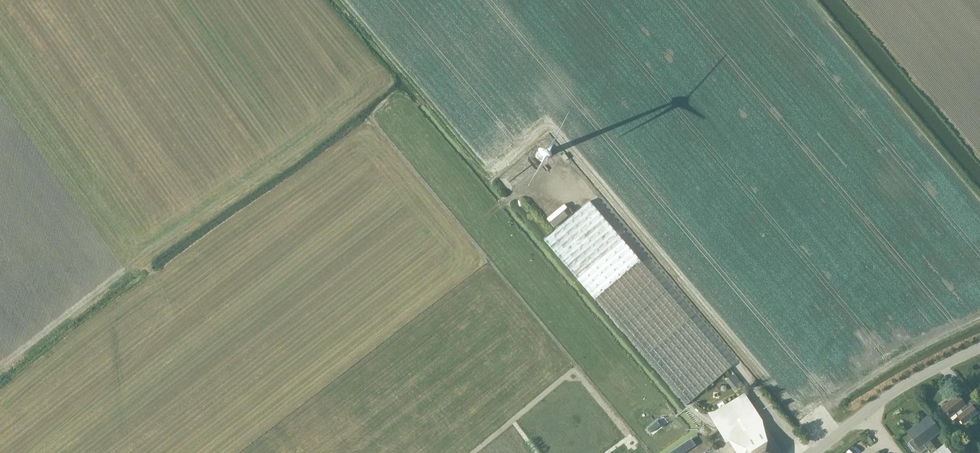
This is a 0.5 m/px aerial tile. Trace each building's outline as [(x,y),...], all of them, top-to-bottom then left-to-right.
[(730,367),(688,318),(590,201),(544,240),(643,356),(685,406),(730,367)] [(733,374),(726,380),(734,390),(741,384),(733,374)] [(969,389),(973,387),(967,378),(963,381),(969,389)] [(708,413),(714,423),(723,437),(730,441),(737,452),(781,452),(749,401),(744,393),(714,411),(708,413)] [(979,408),(979,405),(974,397),(968,402),(965,399),(961,402),(955,393),(950,397),(952,399),(941,408),(948,418),(959,409),(962,412),(956,417),(962,424),(976,413),(975,412),(979,408)] [(943,444),(940,447),(936,450),(929,440),(940,432),(928,416),(906,433),(912,439),(908,442),(916,452),(921,452),(926,449),(929,452),(950,452),(943,444)] [(709,446),(705,440),(703,437),(698,440),(700,443),(697,445),(701,451),(702,452),(703,452),(710,449),(709,446)] [(690,439),(684,443),(688,449),(695,445),(690,439)]
